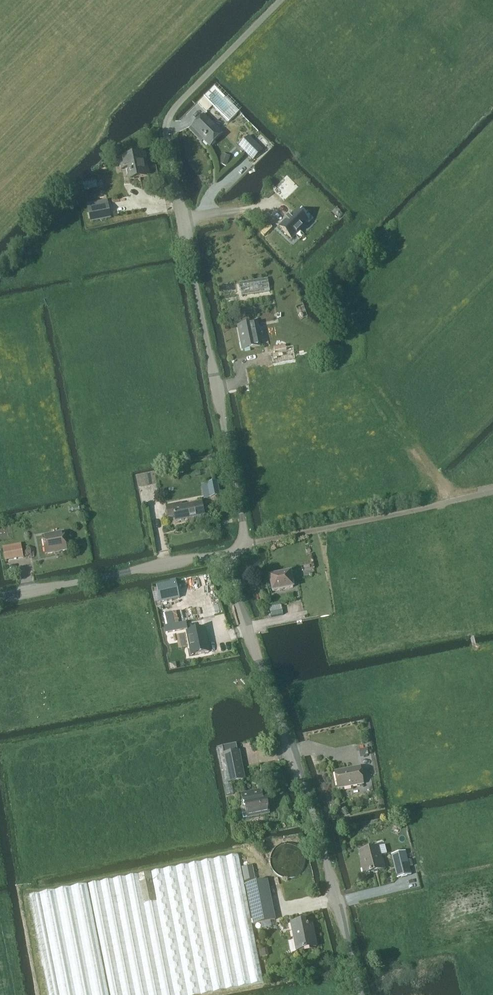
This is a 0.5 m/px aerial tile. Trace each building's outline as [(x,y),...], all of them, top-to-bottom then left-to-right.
[(204,98),(229,123),(241,112),(216,87),(204,98)] [(210,147),(223,134),(205,116),(189,130),(197,138),(199,136),(210,147)] [(249,136),(239,146),(254,161),(262,152),(264,150),(254,141),(249,136)] [(149,177),(144,155),(119,160),(121,171),(128,169),(130,181),(149,177)] [(221,159),(219,165),(227,167),(229,161),(221,159)] [(108,200),(87,204),(91,222),(111,218),(108,200)] [(287,221),(280,227),(292,239),(309,222),(297,210),(290,218),(289,217),(288,217),(289,218),(287,220),(286,219),(286,220),(287,221)] [(268,278),(239,283),(241,296),(270,291),(268,278)] [(243,350),(260,347),(255,323),(239,326),(243,350)] [(286,347),(258,352),(260,363),(288,359),(286,347)] [(217,482),(207,484),(210,499),(220,497),(217,482)] [(204,516),(202,502),(183,506),(182,503),(166,506),(169,518),(175,516),(176,521),(204,516)] [(46,554),(67,550),(64,532),(43,536),(46,554)] [(22,546),(3,549),(5,561),(24,557),(22,546)] [(272,592),(293,587),(290,573),(269,577),(272,592)] [(171,583),(157,586),(161,602),(179,598),(176,580),(171,581),(171,583)] [(205,628),(187,632),(190,648),(192,656),(196,655),(209,652),(205,628)] [(236,744),(223,746),(225,753),(223,754),(229,782),(244,780),(236,744)] [(338,788),(364,784),(361,767),(335,772),(338,788)] [(263,797),(262,790),(241,794),(244,804),(245,804),(248,818),(270,814),(266,797),(263,797)] [(382,859),(379,846),(359,852),(363,863),(361,863),(364,874),(385,868),(383,859),(382,859)] [(397,878),(411,875),(406,851),(392,855),(397,878)] [(263,983),(238,855),(30,896),(49,994),(201,994),(263,983)] [(245,882),(255,880),(253,866),(242,867),(245,882)] [(254,924),(276,920),(268,880),(245,884),(254,924)] [(306,926),(305,921),(291,923),(296,950),(316,947),(312,924),(306,926)]
